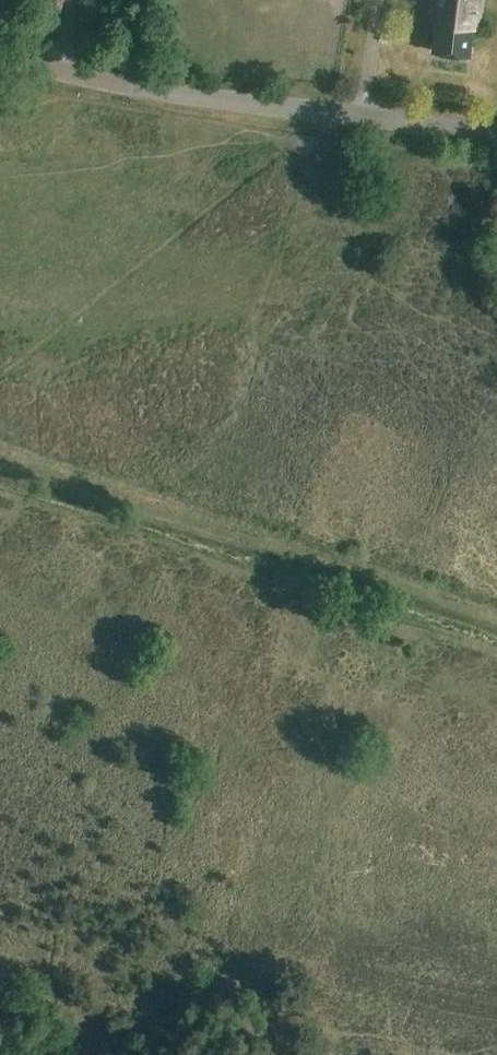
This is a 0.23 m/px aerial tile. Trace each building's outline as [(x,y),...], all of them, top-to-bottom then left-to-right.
[(435,8),(437,8),(435,24),(437,24),(434,52),(452,54),(451,59),(466,61),(467,56),(471,56),(474,29),(479,29),(483,0),(436,0),(435,8)]
